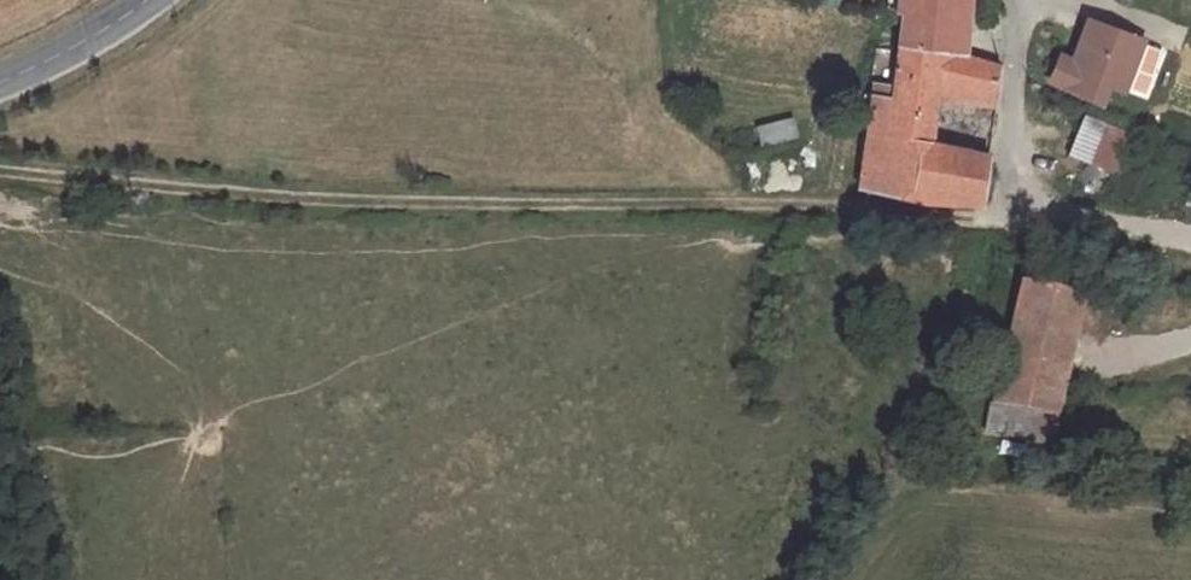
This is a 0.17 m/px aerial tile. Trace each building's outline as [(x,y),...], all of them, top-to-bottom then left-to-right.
[(966,44),(969,0),(903,0),(899,25),(966,44)] [(1053,64),(1103,84),(1111,65),(1127,71),(1147,22),(1096,1),(1079,43),(1064,37),(1053,64)] [(966,44),(899,25),(893,69),(876,69),(863,171),(986,184),(992,137),(935,130),(938,86),(998,90),(1003,54),(966,44)] [(1125,116),(1088,101),(1076,136),(1113,151),(1125,116)] [(788,115),(750,124),(755,145),(793,136),(788,115)] [(1089,194),(1096,174),(1079,167),(1071,187),(1089,194)] [(1028,267),(997,386),(1060,401),(1088,283),(1028,267)]
